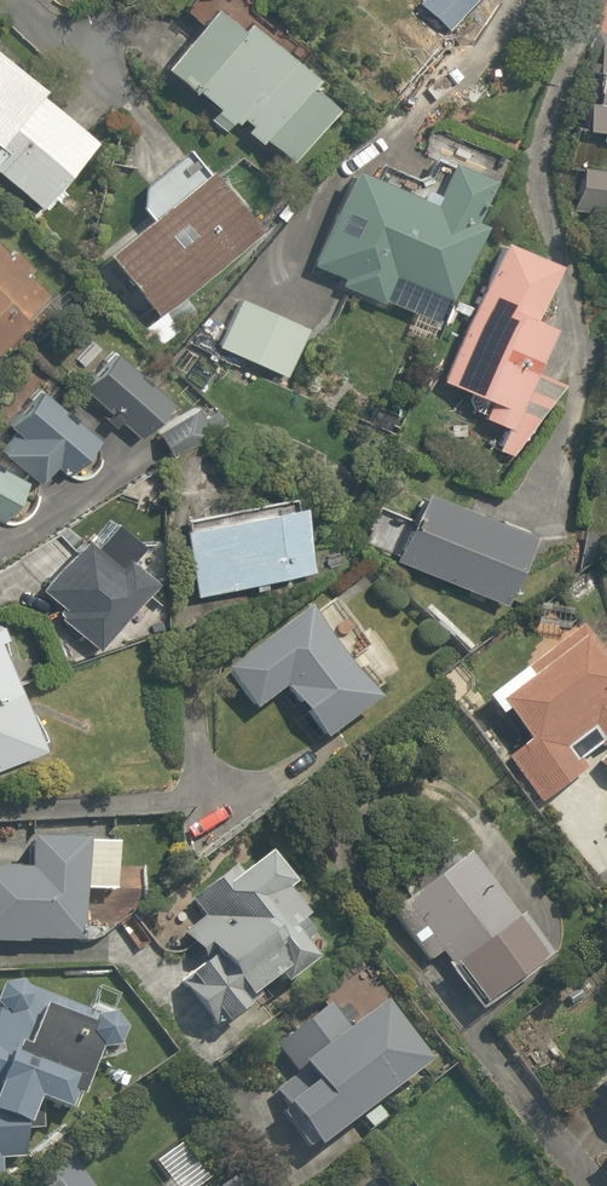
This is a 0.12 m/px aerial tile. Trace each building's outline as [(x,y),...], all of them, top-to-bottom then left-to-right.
[(450,31),(477,0),(415,0),(450,31)] [(579,102),(576,141),(606,143),(606,0),(586,0),(581,73),(592,74),(590,102),(579,102)] [(207,7),(160,71),(291,169),(338,106),(207,7)] [(32,214),(91,146),(0,67),(0,186),(32,214)] [(570,168),(566,211),(606,215),(606,171),(570,168)] [(447,169),(424,213),(349,174),(300,269),(377,309),(392,280),(443,306),(477,240),(500,196),(447,169)] [(201,181),(100,259),(147,321),(248,242),(201,181)] [(42,302),(53,289),(0,243),(0,351),(42,302)] [(533,316),(552,271),(494,246),(436,382),(485,403),(477,423),(499,432),(489,456),(519,469),(537,426),(557,380),(539,372),(558,327),(533,316)] [(306,329),(236,298),(216,344),(285,375),(306,329)] [(164,407),(106,359),(76,396),(134,443),(164,407)] [(60,479),(91,442),(33,393),(0,432),(0,460),(36,490),(51,472),(60,479)] [(205,436),(190,414),(154,440),(170,462),(205,436)] [(19,487),(0,476),(0,520),(19,487)] [(417,497),(391,565),(497,605),(522,536),(417,497)] [(296,508),(175,536),(190,601),(311,572),(296,508)] [(57,614),(51,622),(95,657),(150,586),(126,567),(144,545),(111,520),(94,542),(84,534),(35,596),(57,614)] [(377,703),(334,650),(299,608),(216,676),(250,718),(279,694),(322,747),(377,703)] [(606,698),(606,675),(576,633),(476,705),(490,725),(497,720),(516,746),(498,759),(537,813),(594,772),(606,790),(606,705),(604,701),(606,698)] [(42,751),(0,659),(0,771),(42,751)] [(110,849),(29,846),(28,878),(0,877),(0,947),(81,949),(82,899),(108,899),(110,849)] [(276,992),(310,969),(290,938),(299,932),(277,901),(286,895),(264,861),(192,910),(199,920),(177,934),(201,969),(173,989),(207,1039),(243,1015),(238,1007),(271,985),(276,992)] [(457,862),(388,915),(428,967),(437,960),(479,1013),(538,967),(457,862)] [(98,1030),(0,991),(0,1164),(19,1164),(18,1135),(20,1135),(30,1109),(62,1122),(69,1103),(78,1107),(90,1076),(82,1072),(84,1066),(87,1059),(88,1059),(90,1059),(91,1059),(92,1059),(94,1059),(95,1059),(96,1059),(98,1058),(99,1058),(100,1057),(101,1056),(102,1056),(103,1055),(104,1054),(105,1053),(106,1052),(106,1050),(107,1049),(107,1048),(107,1046),(107,1045),(107,1044),(107,1042),(107,1041),(107,1040),(106,1039),(106,1037),(105,1036),(105,1035),(104,1034),(103,1033),(102,1032),(101,1031),(100,1031),(98,1030)] [(294,1076),(271,1093),(314,1152),(420,1075),(377,1016),(346,1038),(329,1015),(277,1052),(294,1076)] [(589,1095),(606,1116),(606,1079),(589,1095)] [(592,1166),(606,1183),(606,1153),(592,1166)] [(64,1160),(31,1183),(33,1185),(82,1185),(64,1160)]
